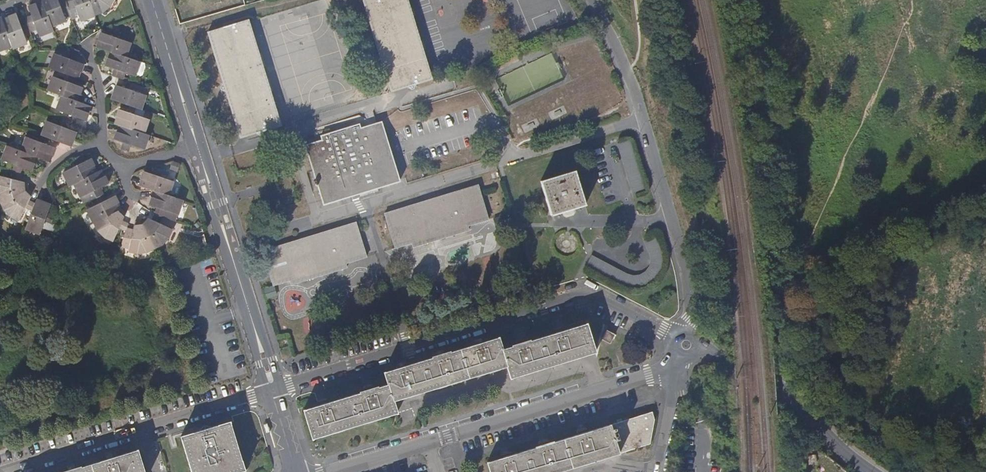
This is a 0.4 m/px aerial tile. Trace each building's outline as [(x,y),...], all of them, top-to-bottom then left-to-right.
[(66,5),(65,2),(65,0),(58,0),(57,0),(41,0),(41,1),(50,25),(65,20),(60,7),(66,5)] [(93,14),(88,0),(70,0),(65,2),(66,5),(68,9),(75,7),(80,20),(94,15),(93,14)] [(93,14),(102,11),(108,7),(112,0),(88,0),(93,14)] [(407,0),(362,0),(391,92),(432,80),(407,0)] [(50,25),(41,1),(28,7),(31,16),(24,18),(25,21),(27,26),(34,23),(38,35),(52,30),(50,25)] [(27,26),(25,21),(19,23),(16,15),(1,20),(11,46),(12,48),(26,43),(22,30),(28,28),(27,26)] [(1,20),(1,18),(0,18),(0,50),(11,46),(1,20)] [(248,22),(248,20),(207,33),(239,139),(281,126),(248,22)] [(96,47),(111,52),(125,57),(129,43),(116,38),(118,32),(112,30),(109,36),(101,33),(96,47)] [(49,68),(67,75),(74,77),(77,78),(82,64),(74,61),(76,54),(69,51),(66,58),(54,54),(49,68)] [(143,63),(125,57),(111,52),(106,67),(114,70),(112,76),(123,80),(124,77),(126,73),(138,77),(142,75),(144,67),(143,63)] [(47,91),(62,96),(76,101),(81,87),(72,84),(74,77),(67,75),(65,81),(53,77),(47,91)] [(112,100),(130,106),(138,109),(141,110),(146,96),(132,91),(134,84),(130,82),(128,82),(125,89),(117,86),(112,100)] [(67,121),(70,123),(74,124),(76,118),(85,121),(90,106),(76,101),(62,96),(56,110),(69,115),(67,121)] [(120,126),(143,134),(148,120),(135,115),(138,109),(130,106),(128,113),(120,110),(115,124),(120,126)] [(39,135),(46,137),(68,146),(73,131),(67,129),(70,123),(67,121),(62,120),(60,126),(45,121),(39,135)] [(317,186),(323,205),(400,182),(381,121),(361,128),(359,124),(320,136),(322,140),(305,145),(316,181),(314,182),(315,187),(317,186)] [(143,134),(120,126),(115,140),(123,143),(121,150),(128,153),(130,146),(143,150),(148,136),(143,134)] [(20,151),(34,156),(48,162),(53,147),(44,144),(46,137),(39,135),(37,141),(25,137),(20,151)] [(646,192),(631,140),(617,144),(633,196),(646,192)] [(501,146),(494,143),(490,154),(497,157),(501,146)] [(14,172),(18,174),(20,168),(29,171),(34,156),(20,151),(6,146),(0,160),(13,165),(11,171),(14,172)] [(74,184),(96,172),(89,159),(81,163),(78,156),(71,159),(74,167),(62,173),(69,186),(74,184)] [(178,164),(171,161),(169,169),(176,172),(178,164)] [(145,188),(153,191),(168,196),(172,182),(160,177),(162,171),(155,169),(152,175),(144,172),(139,186),(145,188)] [(93,191),(95,197),(102,194),(99,188),(107,184),(100,170),(96,172),(74,184),(80,197),(93,191)] [(585,205),(575,171),(540,181),(551,215),(585,205)] [(27,188),(26,183),(19,181),(21,175),(18,174),(14,172),(12,179),(0,176),(0,201),(27,188)] [(489,221),(478,185),(384,214),(395,249),(412,244),(413,249),(469,231),(468,227),(489,221)] [(34,203),(28,200),(32,193),(27,188),(0,201),(0,202),(2,207),(10,215),(19,219),(25,207),(31,210),(34,203)] [(181,200),(168,196),(153,191),(148,205),(156,208),(154,214),(161,217),(174,221),(181,200)] [(93,223),(94,223),(120,210),(113,196),(105,200),(102,194),(95,197),(98,204),(86,210),(93,223)] [(35,200),(34,203),(31,210),(24,228),(38,233),(43,221),(50,223),(51,221),(53,217),(46,214),(49,205),(35,200)] [(124,231),(125,229),(127,223),(122,221),(125,214),(120,210),(94,223),(99,231),(104,237),(112,241),(118,228),(124,231)] [(158,224),(161,217),(154,214),(151,220),(144,217),(140,221),(153,248),(162,243),(166,239),(170,231),(158,224)] [(153,248),(140,221),(134,222),(132,231),(125,229),(124,231),(123,236),(130,238),(127,251),(136,253),(146,251),(153,248)] [(366,258),(356,223),(262,251),(273,286),(289,281),(290,286),(347,269),(346,264),(366,258)] [(660,250),(657,237),(644,242),(647,253),(649,261),(648,268),(644,273),(639,276),(638,276),(632,277),(626,275),(591,256),(585,268),(620,287),(631,292),(643,290),(652,284),(660,274),(662,262),(660,250)] [(595,353),(585,323),(501,350),(497,338),(383,373),(386,385),(303,411),(312,440),(396,414),(393,402),(505,367),(509,379),(595,353)] [(608,329),(603,338),(611,343),(616,334),(608,329)] [(650,413),(587,432),(578,435),(548,444),(540,447),(511,456),(501,459),(487,463),(490,471),(558,471),(648,444),(652,420),(650,413)] [(229,422),(180,437),(191,471),(238,471),(244,470),(229,422)] [(137,451),(68,471),(144,471),(137,451)]
